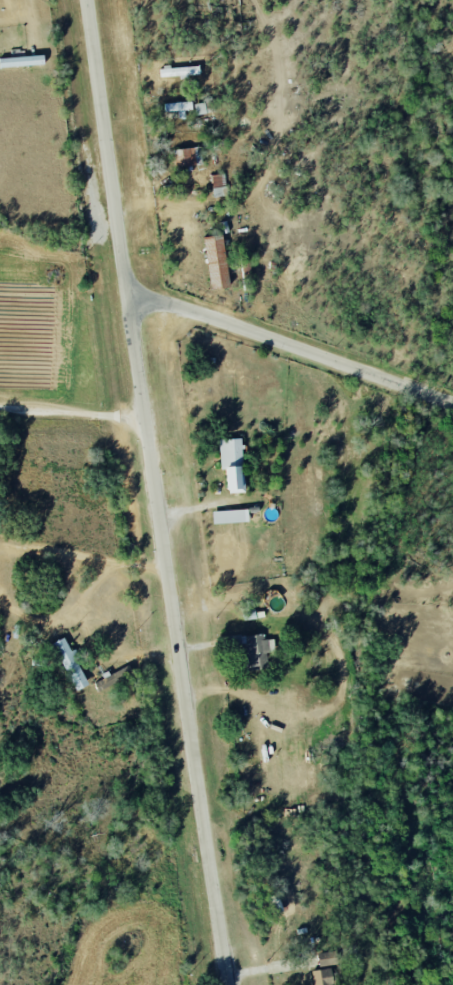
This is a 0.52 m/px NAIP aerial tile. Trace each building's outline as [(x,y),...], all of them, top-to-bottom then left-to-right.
[(44,66),(44,56),(0,58),(0,67),(44,66)] [(199,67),(160,68),(160,77),(199,76),(199,67)] [(192,102),(165,104),(165,112),(192,111),(192,102)] [(206,114),(205,104),(195,105),(196,115),(206,114)] [(201,147),(173,150),(175,169),(203,166),(201,147)] [(227,196),(225,174),(211,175),(213,198),(227,196)] [(211,290),(230,287),(222,235),(203,238),(211,290)] [(220,470),(226,470),(227,494),(244,494),(242,439),(219,440),(220,470)] [(248,523),(248,511),(212,511),(213,524),(248,523)] [(274,640),(264,641),(264,634),(241,637),(245,672),(268,669),(267,654),(275,653),(274,640)] [(88,686),(64,638),(52,644),(75,692),(88,686)] [(268,898),(274,916),(284,912),(278,895),(268,898)] [(320,968),(339,965),(336,951),(318,954),(320,968)] [(334,984),(332,969),(312,971),(313,984),(332,984),(334,984)]
